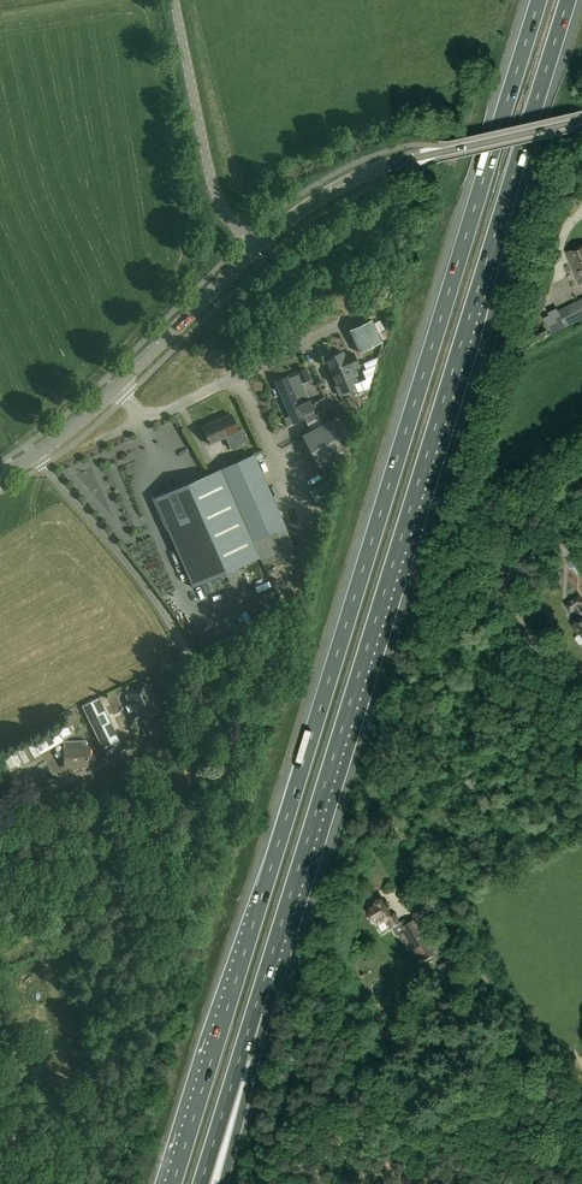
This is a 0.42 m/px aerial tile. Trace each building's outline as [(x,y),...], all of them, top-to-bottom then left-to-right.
[(581,284),(581,246),(567,252),(580,284),(581,284)] [(559,312),(566,326),(581,318),(581,300),(559,312)] [(360,353),(382,342),(371,320),(349,330),(360,353)] [(343,352),(334,356),(349,391),(359,410),(363,409),(378,358),(363,363),(365,367),(361,368),(364,374),(365,373),(366,377),(361,379),(363,384),(355,387),(354,384),(356,383),(354,378),(351,371),(359,367),(353,353),(345,357),(343,352)] [(349,391),(334,356),(325,360),(336,386),(340,396),(343,401),(350,413),(351,415),(359,410),(349,391)] [(283,400),(304,391),(301,383),(310,379),(306,368),(297,372),(287,377),(287,376),(275,382),(283,400)] [(308,398),(304,391),(283,400),(290,416),(284,418),(287,426),(293,424),(306,418),(307,422),(317,417),(308,398)] [(312,403),(323,423),(302,435),(320,468),(348,453),(350,446),(335,417),(336,417),(325,396),(312,403)] [(350,413),(343,401),(333,406),(339,418),(350,413)] [(202,427),(210,444),(225,437),(230,448),(248,440),(243,429),(238,431),(231,414),(202,427)] [(220,470),(154,499),(193,587),(259,558),(261,560),(289,548),(284,536),(288,534),(285,527),(286,527),(254,454),(220,469),(220,470)] [(551,588),(564,576),(555,566),(541,578),(551,588)] [(581,644),(581,606),(581,604),(581,603),(581,602),(578,596),(565,604),(570,611),(574,609),(581,619),(572,624),(579,634),(576,636),(575,639),(579,644),(581,644)] [(221,640),(213,628),(204,634),(207,638),(200,642),(203,647),(201,648),(206,656),(214,650),(212,646),(221,640)] [(140,720),(159,711),(147,686),(135,692),(131,690),(127,692),(126,696),(128,701),(132,702),(136,712),(132,714),(131,717),(133,721),(136,722),(140,720)] [(93,700),(82,706),(103,750),(115,744),(105,725),(110,722),(104,710),(99,713),(93,700)] [(63,742),(62,741),(72,735),(66,724),(58,729),(58,728),(44,737),(46,741),(36,747),(33,742),(23,748),(0,761),(0,777),(3,775),(4,777),(13,772),(13,771),(63,742)] [(75,740),(64,740),(64,754),(65,767),(76,767),(88,766),(87,762),(87,758),(90,758),(90,752),(90,746),(87,746),(86,739),(75,740)] [(193,771),(187,761),(173,769),(182,786),(192,780),(188,774),(193,771)] [(392,928),(396,935),(406,930),(403,925),(401,921),(400,922),(399,919),(399,918),(398,915),(396,914),(395,913),(394,912),(391,914),(382,898),(375,902),(376,904),(369,908),(370,910),(367,911),(373,921),(375,920),(377,925),(387,919),(392,929),(392,928)] [(435,953),(416,918),(403,925),(406,930),(422,960),(435,953)] [(454,971),(449,962),(439,967),(445,977),(454,971)] [(71,1062),(65,1048),(57,1051),(62,1065),(71,1062)]
